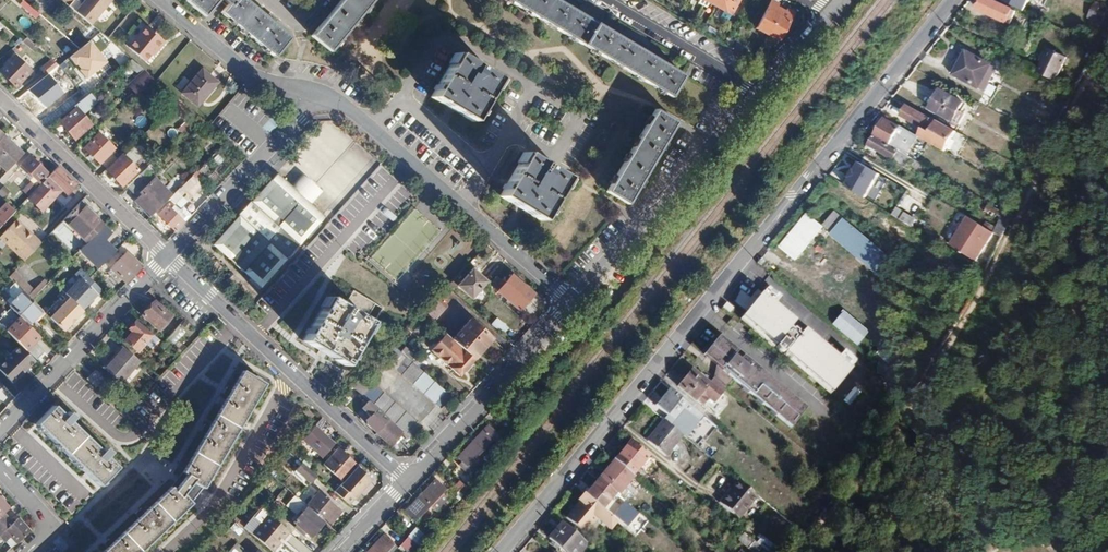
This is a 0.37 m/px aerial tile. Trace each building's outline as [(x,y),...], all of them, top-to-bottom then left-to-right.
[(91,25),(113,1),(112,0),(89,0),(83,2),(82,4),(77,0),(62,0),(91,25)] [(244,0),(236,0),(233,3),(230,0),(185,0),(204,16),(218,1),(225,7),(220,12),(223,15),(274,57),(290,38),(244,0)] [(311,36),(330,52),(373,0),(341,0),(311,36)] [(670,96),(683,75),(556,0),(507,0),(670,96)] [(714,6),(730,15),(738,0),(718,0),(714,6)] [(976,10),(1012,26),(1018,13),(991,0),(981,0),(976,10)] [(1000,4),(1024,11),(1028,0),(1001,0),(1000,4)] [(1094,1),(1087,17),(1102,23),(1107,9),(1107,8),(1094,1)] [(757,29),(768,35),(781,10),(776,7),(777,5),(771,2),(757,29)] [(781,10),(768,35),(779,41),(793,14),(787,10),(786,13),(781,10)] [(148,28),(132,47),(149,61),(158,49),(160,51),(167,44),(148,28)] [(731,33),(724,29),(717,41),(724,45),(731,33)] [(745,54),(747,49),(736,43),(733,48),(745,54)] [(1047,48),(1035,71),(1053,79),(1064,57),(1047,48)] [(757,60),(763,64),(768,54),(762,51),(757,60)] [(965,51),(952,75),(977,88),(990,64),(965,51)] [(431,95),(429,97),(440,104),(441,101),(462,113),(461,115),(472,122),(478,111),(497,78),(455,53),(431,95)] [(72,55),(61,64),(71,76),(83,65),(72,55)] [(0,73),(15,88),(30,72),(15,57),(0,73)] [(53,61),(42,70),(47,75),(58,66),(53,61)] [(135,82),(140,88),(151,78),(146,72),(135,82)] [(205,72),(185,95),(200,109),(221,85),(205,72)] [(37,83),(25,93),(35,104),(47,94),(37,83)] [(939,89),(929,108),(951,120),(959,124),(964,114),(957,110),(961,101),(939,89)] [(899,116),(922,128),(918,136),(942,150),(952,129),(935,119),(934,121),(904,105),(899,116)] [(76,109),(60,123),(75,140),(91,126),(76,109)] [(654,111),(606,193),(627,205),(675,123),(654,111)] [(916,138),(915,138),(917,136),(898,125),(897,126),(883,118),(872,134),(906,155),(916,138)] [(168,128),(166,136),(175,138),(177,130),(168,128)] [(874,152),(876,149),(907,168),(913,159),(906,155),(872,134),(867,144),(865,146),(874,152)] [(84,149),(105,171),(116,160),(110,154),(114,150),(98,135),(84,149)] [(3,137),(0,140),(0,164),(8,171),(23,154),(3,137)] [(951,139),(946,149),(954,153),(959,143),(951,139)] [(123,155),(133,164),(140,155),(131,147),(123,155)] [(510,199),(531,212),(530,214),(539,220),(566,176),(557,171),(556,171),(532,156),(531,156),(524,152),(499,196),(509,202),(510,199)] [(28,155),(20,164),(38,182),(47,173),(28,155)] [(122,157),(106,173),(121,188),(137,172),(122,157)] [(863,198),(878,174),(859,162),(854,170),(853,170),(848,177),(849,178),(844,186),(863,198)] [(55,168),(47,178),(67,195),(75,185),(55,168)] [(204,184),(195,175),(171,198),(169,201),(174,206),(185,195),(189,199),(204,184)] [(139,177),(127,189),(133,195),(145,183),(139,177)] [(277,177),(243,215),(292,257),(325,220),(277,177)] [(135,204),(150,220),(169,201),(171,198),(154,181),(142,194),(144,195),(135,204)] [(0,186),(0,195),(4,198),(9,190),(1,185),(0,186)] [(70,200),(62,192),(56,197),(64,206),(70,200)] [(106,224),(82,202),(61,224),(84,246),(103,227),(106,224)] [(167,208),(158,217),(176,234),(184,225),(182,224),(186,220),(174,209),(171,212),(167,208)] [(896,208),(892,214),(911,227),(915,220),(896,208)] [(832,212),(820,227),(828,233),(840,218),(832,212)] [(804,213),(775,246),(791,260),(820,227),(804,213)] [(292,257),(243,215),(213,249),(262,291),(292,257)] [(979,239),(987,243),(993,233),(967,217),(949,246),(968,257),(970,259),(977,247),(974,246),(979,239)] [(0,236),(0,239),(22,262),(41,244),(17,219),(0,236)] [(842,220),(830,235),(879,275),(891,260),(842,220)] [(52,231),(68,246),(75,238),(59,223),(52,231)] [(94,254),(112,235),(103,227),(84,246),(78,253),(80,255),(82,253),(87,258),(92,253),(94,254)] [(120,261),(110,270),(126,285),(142,269),(136,262),(134,262),(122,251),(116,257),(120,261)] [(472,271),(459,287),(473,299),(486,282),(472,271)] [(21,292),(30,301),(36,295),(13,272),(7,278),(21,292)] [(513,275),(499,291),(519,310),(534,293),(513,275)] [(69,301),(82,314),(89,308),(87,306),(91,303),(100,293),(83,276),(64,296),(69,301)] [(787,350),(789,351),(787,352),(835,391),(838,388),(837,388),(854,368),(805,329),(800,335),(798,333),(799,331),(795,328),(793,330),(790,327),(796,321),(757,289),(750,298),(746,302),(750,306),(743,315),(755,326),(754,328),(775,345),(777,342),(779,344),(777,346),(785,353),(787,350)] [(21,292),(7,306),(10,309),(27,325),(41,311),(30,301),(21,292)] [(312,346),(331,359),(330,361),(340,368),(367,327),(364,325),(374,309),(353,295),(342,310),(335,305),(327,300),(300,341),(310,348),(312,346)] [(437,297),(421,314),(431,324),(447,307),(437,297)] [(82,314),(69,301),(48,320),(62,334),(82,314)] [(726,302),(722,306),(729,312),(733,307),(726,302)] [(154,303),(141,317),(159,332),(171,318),(154,303)] [(0,319),(0,326),(26,352),(40,338),(27,325),(10,309),(0,319)] [(509,319),(500,312),(492,321),(501,328),(509,319)] [(452,339),(475,360),(493,340),(470,319),(452,339)] [(152,337),(135,322),(128,329),(132,332),(124,341),(138,353),(152,337)] [(173,345),(185,332),(178,325),(165,338),(173,345)] [(449,337),(436,353),(461,375),(475,360),(449,337)] [(716,339),(708,348),(713,353),(721,343),(716,339)] [(392,345),(382,356),(440,407),(450,396),(392,345)] [(723,382),(728,375),(793,428),(808,411),(797,402),(797,398),(790,397),(790,393),(783,391),(783,388),(776,386),(777,382),(770,380),(770,376),(763,374),(763,370),(756,369),(756,366),(748,363),(748,360),(741,357),(738,360),(734,356),(736,354),(727,346),(715,360),(724,367),(724,368),(723,368),(716,376),(723,382)] [(0,365),(0,373),(11,384),(33,362),(19,347),(0,365)] [(123,348),(105,368),(121,381),(138,361),(123,348)] [(713,378),(708,383),(690,369),(676,386),(706,410),(724,387),(713,378)] [(187,477),(173,493),(170,489),(103,551),(140,551),(187,507),(179,499),(195,482),(204,487),(268,389),(248,376),(183,474),(187,477)] [(361,376),(350,389),(367,403),(408,439),(410,441),(421,428),(361,376)] [(0,385),(0,413),(12,398),(0,385)] [(854,385),(845,400),(853,404),(862,389),(854,385)] [(674,420),(683,409),(700,424),(705,418),(669,388),(665,392),(655,405),(674,420)] [(408,439),(367,403),(361,411),(369,418),(365,422),(365,427),(390,449),(394,446),(396,448),(401,442),(403,445),(408,439)] [(52,406),(35,424),(96,486),(114,468),(102,457),(107,452),(102,447),(98,452),(67,422),(72,417),(68,413),(63,417),(52,406)] [(663,421),(647,441),(665,455),(681,435),(676,431),(663,421)] [(681,435),(687,439),(696,429),(687,421),(682,427),(681,425),(676,431),(681,435)] [(473,441),(483,450),(498,434),(488,424),(473,441)] [(314,428),(301,441),(321,459),(334,446),(314,428)] [(631,440),(615,459),(631,473),(647,454),(631,440)] [(483,450),(473,441),(457,457),(468,467),(483,450)] [(338,452),(323,468),(341,485),(356,468),(338,452)] [(615,459),(598,479),(614,493),(617,496),(634,476),(631,473),(615,459)] [(301,465),(295,472),(309,485),(316,478),(301,465)] [(371,481),(356,468),(341,485),(333,493),(348,506),(371,481)] [(458,479),(453,486),(461,493),(467,487),(458,479)] [(614,493),(598,479),(583,495),(599,509),(614,493)] [(436,480),(420,496),(430,506),(446,490),(436,480)] [(730,489),(719,502),(739,518),(757,497),(739,482),(732,490),(730,489)] [(318,494),(306,508),(323,523),(336,510),(318,494)] [(583,534),(597,519),(610,530),(616,523),(599,509),(583,495),(582,494),(576,501),(578,503),(565,519),(583,534)] [(430,506),(420,496),(404,513),(415,523),(430,506)] [(306,508),(294,498),(286,507),(299,519),(294,524),(310,539),(323,523),(306,508)] [(8,509),(0,500),(0,516),(8,509)] [(625,502),(614,514),(627,525),(637,513),(625,502)] [(14,504),(8,509),(0,516),(0,518),(4,522),(18,509),(14,504)] [(249,536),(265,513),(257,507),(241,530),(249,536)] [(251,535),(271,551),(273,551),(289,535),(268,516),(251,535)] [(30,532),(17,519),(5,529),(17,545),(30,532)] [(236,522),(229,528),(236,535),(243,529),(236,522)] [(547,538),(563,551),(575,551),(584,542),(562,522),(547,538)] [(398,548),(403,551),(413,551),(426,535),(415,527),(398,548)] [(368,551),(387,551),(393,545),(383,536),(368,551)] [(228,551),(247,551),(236,543),(228,551)]
